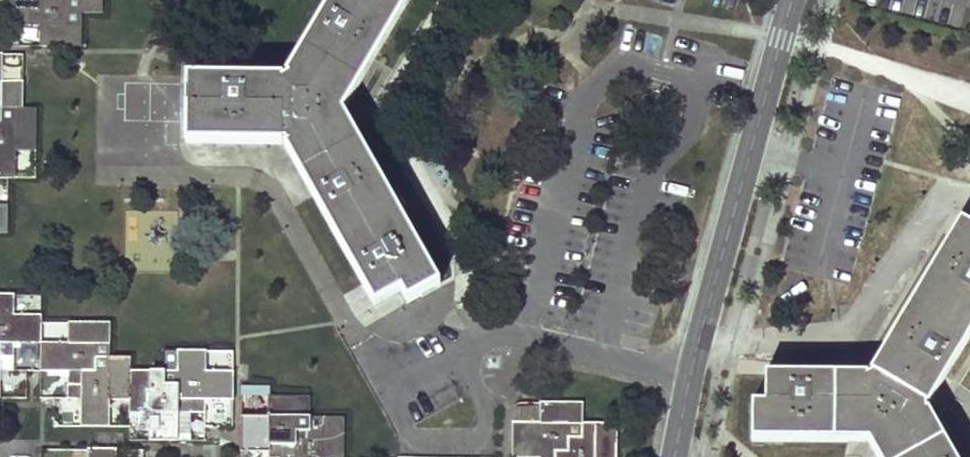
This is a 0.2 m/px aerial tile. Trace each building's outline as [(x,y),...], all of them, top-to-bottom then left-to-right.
[(39,47),(81,47),(81,13),(67,13),(67,0),(12,0),(12,26),(39,26),(39,47)] [(67,13),(81,13),(102,13),(102,0),(67,0),(67,13)] [(287,77),(283,80),(283,79),(188,77),(187,77),(187,144),(188,144),(282,145),(286,147),(374,305),(374,307),(401,292),(407,303),(440,284),(439,283),(438,283),(342,112),(409,0),(332,0),(287,77)] [(0,55),(0,124),(1,124),(1,110),(22,109),(23,83),(1,83),(2,55),(0,55)] [(7,179),(14,179),(15,151),(35,151),(36,110),(22,109),(1,110),(1,124),(0,124),(0,179),(7,179)] [(746,437),(862,439),(872,456),(951,456),(923,406),(969,325),(969,230),(959,224),(953,222),(860,372),(760,370),(758,402),(747,402),(746,437)] [(0,295),(0,357),(13,357),(13,343),(40,344),(41,316),(13,316),(13,296),(0,295)] [(67,372),(67,385),(81,385),(81,372),(95,372),(95,358),(109,358),(109,324),(68,324),(68,344),(40,344),(40,371),(67,372)] [(191,400),(191,413),(205,414),(205,400),(232,400),(232,372),(205,372),(204,352),(164,351),(164,372),(164,386),(177,386),(177,400),(191,400)] [(13,371),(13,357),(0,357),(0,371),(13,371)] [(81,399),(81,426),(108,427),(108,399),(129,400),(130,372),(130,359),(109,358),(95,358),(95,372),(81,372),(81,385),(67,385),(67,399),(81,399)] [(149,441),(177,441),(177,413),(191,413),(191,400),(177,400),(177,386),(164,386),(164,372),(130,372),(129,400),(129,413),(149,413),(149,441)] [(241,452),(268,453),(268,456),(281,456),(282,445),(296,446),(296,432),(309,432),(310,417),(310,397),(272,397),(271,418),(241,417),(241,452)] [(554,452),(568,452),(568,438),(581,438),(582,424),(582,404),(543,403),(543,424),(512,424),(512,456),(554,456),(554,452)] [(344,439),(344,418),(310,417),(309,432),(296,432),(296,446),(282,445),(281,456),(344,456),(344,439)] [(616,424),(582,424),(581,438),(568,438),(568,452),(554,452),(554,456),(616,456),(616,424)]
